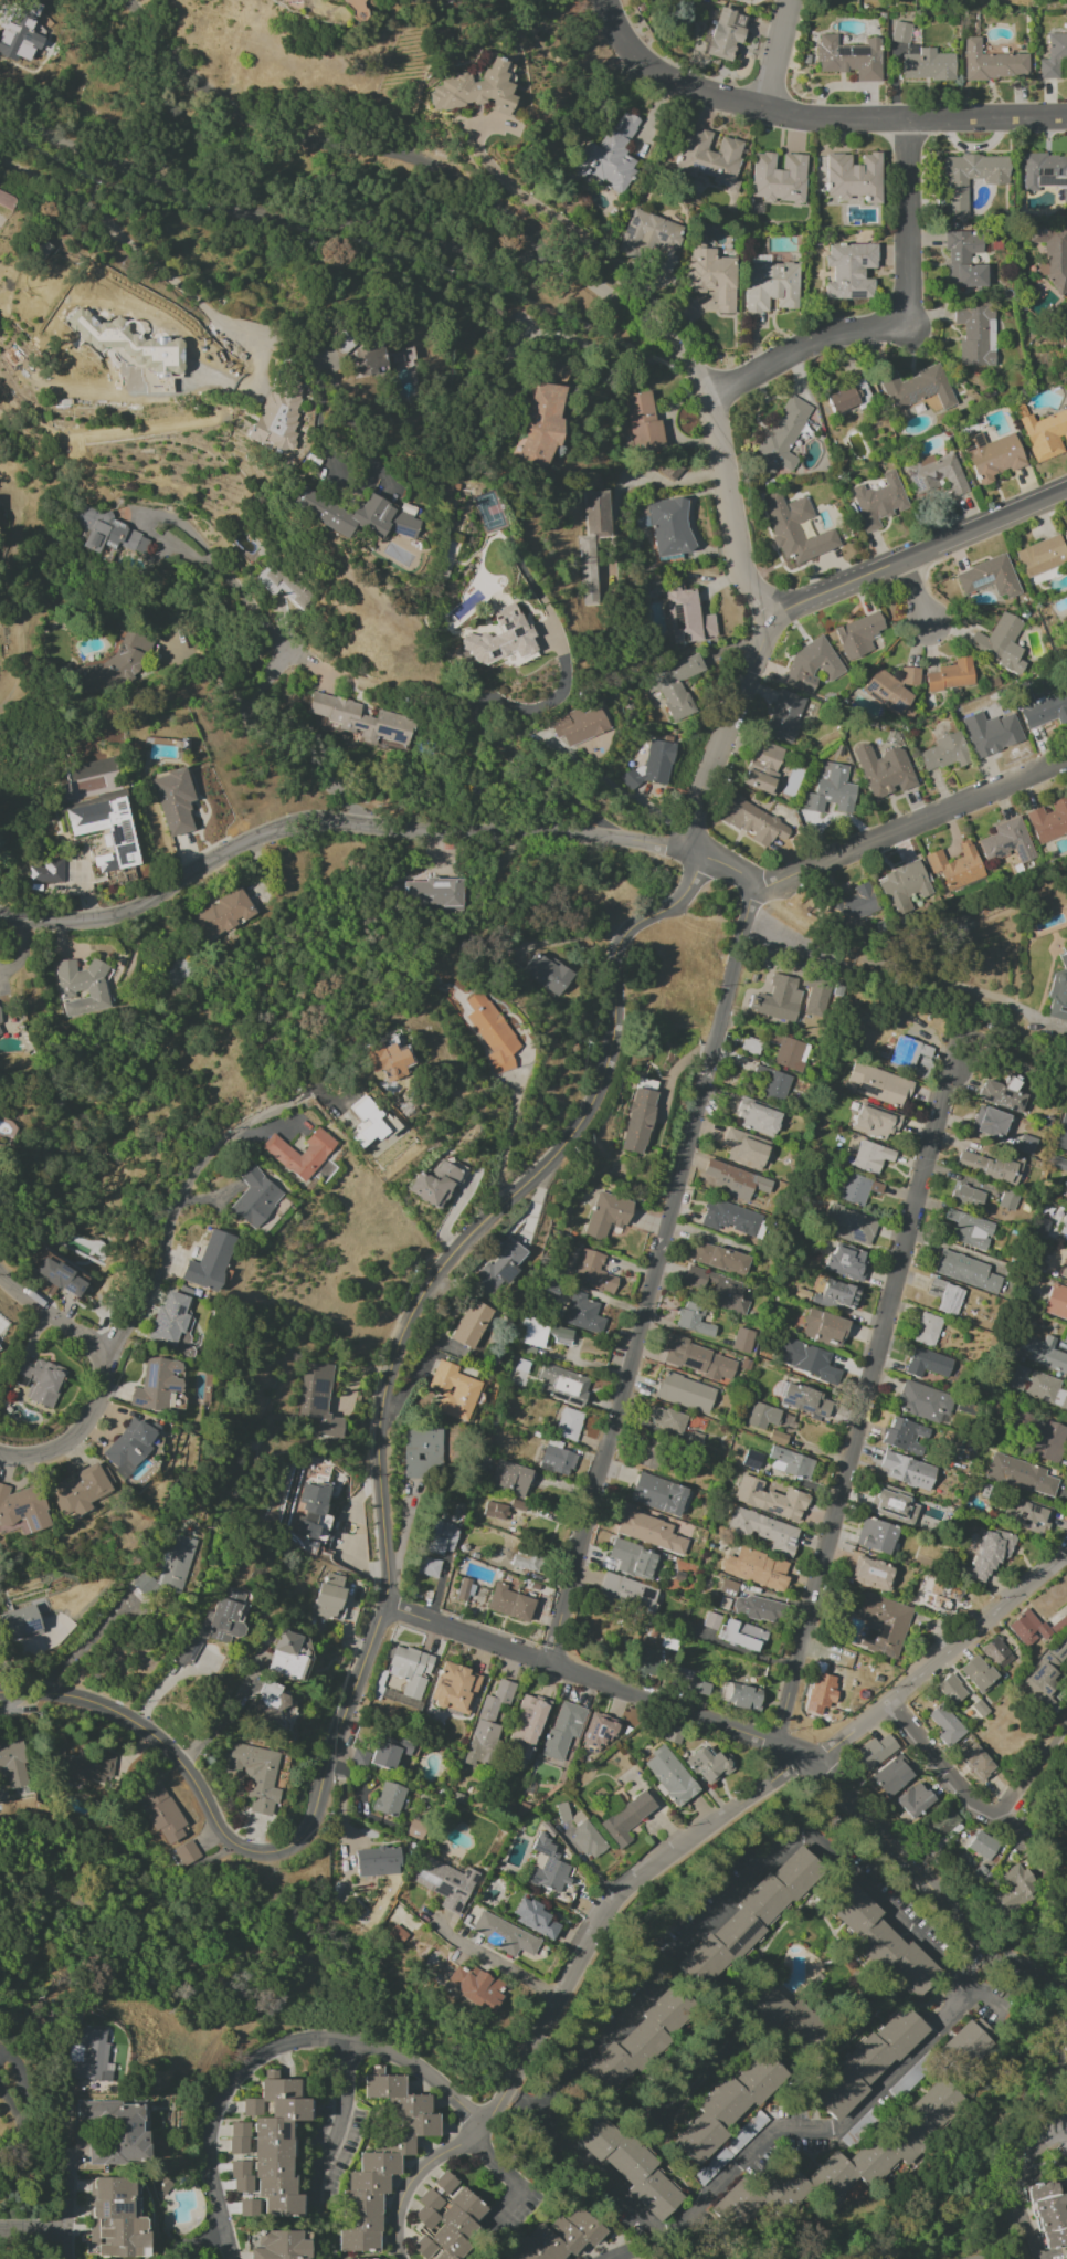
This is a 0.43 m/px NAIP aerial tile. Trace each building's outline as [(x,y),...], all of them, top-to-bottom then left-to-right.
[(16,62),(23,48),(24,48),(36,23),(33,21),(36,15),(5,0),(0,11),(0,54),(16,62)] [(704,55),(729,61),(734,42),(738,43),(746,16),(717,8),(704,55)] [(890,41),(907,44),(912,25),(894,21),(890,41)] [(1047,34),(1047,60),(1039,60),(1039,79),(1058,78),(1058,64),(1066,63),(1066,33),(1047,34)] [(880,82),(880,37),(865,37),(865,45),(836,45),(836,34),(817,34),(817,72),(855,72),(855,82),(880,82)] [(964,78),(1027,78),(1027,54),(980,54),(980,37),(964,37),(964,78)] [(901,80),(954,79),(953,54),(935,54),(934,48),(917,48),(917,54),(901,54),(901,80)] [(432,111),(441,109),(442,110),(457,107),(462,109),(463,105),(485,102),(485,101),(494,103),(495,113),(508,117),(513,101),(511,89),(513,84),(507,83),(505,68),(507,62),(493,58),(490,67),(485,68),(480,81),(473,83),(471,75),(469,74),(442,78),(440,86),(433,87),(429,98),(432,111)] [(639,120),(621,110),(601,148),(588,141),(572,172),(584,178),(586,173),(622,192),(638,160),(622,152),(639,120)] [(742,141),(720,136),(716,152),(707,150),(711,133),(686,128),(676,172),(696,176),(696,174),(713,178),(711,184),(728,188),(727,193),(736,195),(739,181),(733,180),(742,141)] [(750,196),(761,197),(761,201),(803,203),(806,155),(778,154),(753,152),(750,196)] [(879,204),(879,153),(860,153),(860,165),(849,165),(849,154),(825,154),(825,196),(836,196),(836,200),(848,200),(848,196),(863,196),(863,204),(879,204)] [(1038,191),(1038,187),(1062,187),(1062,202),(1066,202),(1066,162),(1066,155),(1023,155),(1023,191),(1038,191)] [(1007,156),(944,156),(944,218),(967,218),(966,179),(984,179),(984,185),(1007,184),(1007,156)] [(0,190),(0,205),(11,209),(16,197),(0,190)] [(618,252),(634,257),(636,248),(654,254),(650,267),(669,273),(684,225),(631,209),(618,252)] [(1044,261),(1037,261),(1037,276),(1052,276),(1052,296),(1066,296),(1066,226),(1028,226),(1028,243),(1044,243),(1044,261)] [(986,265),(969,265),(969,254),(981,254),(982,232),(944,231),(944,250),(947,250),(946,287),(985,287),(986,265)] [(734,313),(734,258),(715,258),(715,248),(703,248),(703,241),(687,241),(687,291),(715,291),(715,314),(734,313)] [(826,244),(826,267),(832,267),(832,283),(825,282),(824,298),(872,298),(872,279),(862,279),(862,268),(875,268),(876,244),(826,244)] [(745,312),(767,312),(767,299),(776,299),(776,309),(797,309),(798,263),(746,263),(745,312)] [(181,339),(167,339),(166,338),(142,339),(135,332),(134,321),(124,321),(116,315),(109,323),(98,323),(78,306),(66,320),(66,325),(78,335),(78,342),(82,342),(100,357),(107,348),(129,367),(140,367),(140,379),(144,383),(144,393),(171,393),(171,383),(182,371),(181,339)] [(959,367),(994,366),(993,307),(953,308),(953,325),(962,324),(963,341),(958,341),(959,367)] [(358,377),(386,374),(382,341),(355,344),(358,377)] [(543,379),(571,382),(573,365),(545,362),(543,379)] [(935,395),(941,409),(955,404),(940,364),(898,380),(895,371),(879,377),(892,411),(935,395)] [(824,396),(832,414),(858,403),(860,409),(873,403),(863,379),(824,396)] [(306,408),(300,382),(296,380),(271,386),(260,407),(262,417),(254,419),(245,437),(258,444),(261,443),(281,453),(292,450),(296,443),(293,430),(297,421),(300,420),(306,408)] [(521,463),(548,467),(551,445),(557,446),(566,387),(533,382),(521,463)] [(654,421),(649,391),(624,396),(635,454),(664,449),(659,420),(654,421)] [(812,408),(789,394),(755,451),(763,456),(757,467),(771,475),(777,465),(790,472),(798,460),(786,452),(812,408)] [(1035,463),(1065,451),(1064,449),(1066,448),(1066,408),(1034,421),(1031,414),(1018,419),(1035,463)] [(1025,465),(1012,432),(985,443),(980,432),(961,440),(979,487),(992,481),(990,476),(1007,469),(1008,472),(1025,465)] [(967,491),(952,452),(933,460),(931,455),(903,465),(915,497),(944,486),(949,498),(967,491)] [(907,507),(893,469),(880,473),(885,485),(864,492),(861,484),(849,489),(865,533),(880,528),(877,520),(892,514),(892,513),(907,507)] [(351,515),(302,486),(291,505),(349,539),(357,526),(380,540),(388,527),(410,540),(422,521),(408,513),(411,508),(404,503),(399,511),(370,494),(363,505),(359,502),(351,515)] [(584,492),(586,536),(578,536),(582,606),(597,605),(594,539),(609,538),(607,491),(584,492)] [(840,548),(833,529),(803,539),(798,522),(813,517),(806,496),(784,504),(779,491),(761,497),(782,560),(791,557),(794,563),(840,548)] [(655,557),(691,552),(684,497),(648,502),(655,557)] [(141,556),(149,537),(110,520),(111,517),(76,501),(67,522),(88,531),(81,547),(97,554),(104,539),(141,556)] [(1025,579),(1066,562),(1066,557),(1058,534),(1014,551),(1025,579)] [(991,584),(998,601),(1020,591),(1004,553),(954,574),(963,595),(991,584)] [(672,643),(717,638),(714,614),(697,616),(694,589),(678,591),(677,586),(665,588),(672,643)] [(489,612),(495,627),(460,643),(464,651),(467,649),(475,668),(513,651),(517,658),(535,650),(513,601),(489,612)] [(846,661),(874,650),(868,637),(885,630),(877,611),(833,628),(846,661)] [(987,638),(973,631),(965,646),(1020,675),(1026,664),(1017,659),(1022,649),(1011,644),(1022,622),(1001,611),(987,638)] [(782,683),(800,689),(801,691),(811,694),(816,680),(813,674),(815,668),(821,670),(829,682),(845,673),(822,634),(792,652),(782,683)] [(673,722),(695,712),(681,681),(704,670),(696,653),(651,674),(673,722)] [(972,686),(969,656),(953,658),(954,665),(936,667),(937,672),(924,673),(926,691),(972,686)] [(860,691),(896,716),(897,716),(907,722),(915,710),(907,704),(913,695),(899,685),(919,686),(919,668),(900,667),(900,682),(877,667),(860,691)] [(1057,720),(1057,722),(1066,720),(1066,715),(1061,692),(1032,700),(1027,682),(1012,686),(1024,729),(1057,720)] [(804,716),(810,700),(778,689),(762,734),(790,744),(801,715),(804,716)] [(416,720),(377,711),(375,718),(359,714),(362,703),(312,692),(307,713),(324,717),(321,729),(356,737),(355,741),(375,746),(377,738),(390,741),(390,744),(409,749),(416,720)] [(966,732),(973,752),(1006,740),(1008,745),(1023,740),(1013,713),(996,720),(993,711),(983,715),(987,725),(966,732)] [(924,773),(954,762),(956,768),(970,763),(958,730),(933,740),(935,746),(917,753),(924,773)] [(672,743),(649,739),(644,769),(625,765),(622,785),(634,787),(635,780),(665,785),(672,743)] [(784,750),(759,739),(741,784),(773,797),(779,781),(773,778),(784,750)] [(871,800),(896,791),(897,792),(916,785),(901,746),(873,756),(867,742),(852,748),(871,800)] [(855,785),(845,783),(847,765),(820,761),(815,794),(801,792),(798,810),(822,813),(824,801),(836,803),(835,812),(851,814),(855,785)] [(193,830),(185,803),(194,800),(184,768),(150,777),(167,838),(193,830)] [(136,865),(121,791),(63,802),(70,837),(103,830),(107,854),(93,857),(96,873),(136,865)] [(751,836),(749,840),(768,849),(782,821),(727,793),(715,818),(751,836)] [(1066,833),(1066,796),(1044,804),(1045,805),(1025,812),(1037,844),(1066,833)] [(1035,858),(1018,816),(992,826),(995,833),(977,841),(985,862),(1013,851),(1019,864),(1035,858)] [(947,891),(984,877),(970,839),(957,844),(962,857),(945,863),(940,849),(924,855),(931,873),(939,870),(947,891)] [(63,859),(45,859),(45,867),(29,866),(29,881),(62,882),(63,859)] [(931,895),(919,861),(877,876),(891,916),(909,909),(906,898),(916,895),(918,900),(931,895)] [(463,906),(463,879),(405,880),(406,907),(463,906)] [(878,909),(868,881),(852,887),(854,894),(841,898),(840,894),(825,900),(834,925),(878,909)] [(204,943),(255,914),(240,887),(189,916),(204,943)] [(729,1009),(831,1043),(853,963),(758,907),(729,1009)] [(1057,954),(1062,970),(1052,973),(1047,996),(1049,1001),(1046,1017),(1066,1022),(1066,950),(1057,954)] [(572,971),(534,952),(522,976),(560,995),(572,971)] [(111,1008),(101,961),(88,964),(89,969),(77,971),(74,958),(54,962),(61,998),(86,992),(87,998),(63,1003),(66,1017),(111,1008)] [(515,1068),(510,1053),(519,1047),(482,991),(475,993),(464,1000),(472,1012),(466,1015),(491,1053),(488,1055),(494,1075),(515,1068)] [(772,1063),(799,1073),(809,1045),(769,1031),(766,1041),(778,1045),(772,1063)] [(406,1077),(403,1065),(408,1063),(401,1036),(364,1046),(371,1073),(382,1070),(385,1082),(406,1077)] [(928,1078),(937,1048),(897,1037),(888,1067),(928,1078)] [(913,1082),(853,1061),(846,1081),(857,1085),(854,1093),(903,1109),(913,1082)] [(748,1090),(783,1102),(792,1077),(757,1065),(748,1090)] [(1015,1114),(1028,1086),(1009,1078),(1004,1088),(983,1078),(975,1096),(1015,1114)] [(642,1155),(656,1092),(634,1087),(620,1150),(642,1155)] [(732,1122),(773,1136),(782,1111),(741,1097),(732,1122)] [(349,1109),(364,1127),(378,1115),(363,1098),(349,1109)] [(894,1141),(901,1114),(859,1103),(852,1130),(894,1141)] [(1000,1140),(1009,1116),(978,1105),(969,1129),(1000,1140)] [(299,1155),(271,1133),(259,1147),(303,1183),(336,1143),(316,1127),(303,1144),(306,1146),(299,1155)] [(759,1171),(769,1142),(727,1127),(721,1144),(729,1147),(725,1159),(759,1171)] [(1037,1139),(1020,1134),(1015,1151),(1032,1156),(1037,1139)] [(877,1175),(882,1160),(892,1163),(896,1151),(860,1139),(851,1166),(877,1175)] [(1023,1160),(1005,1154),(1002,1164),(959,1150),(954,1167),(1014,1186),(1023,1160)] [(406,1191),(439,1210),(461,1172),(439,1159),(428,1177),(418,1171),(406,1191)] [(747,1203),(752,1188),(767,1193),(771,1181),(707,1159),(702,1174),(715,1178),(713,1183),(726,1188),(724,1195),(747,1203)] [(248,1186),(226,1212),(237,1222),(240,1218),(253,1229),(283,1194),(250,1165),(238,1178),(248,1186)] [(863,1206),(867,1190),(881,1194),(883,1183),(846,1174),(840,1200),(863,1206)] [(979,1209),(984,1193),(955,1183),(950,1199),(979,1209)] [(583,1235),(603,1241),(608,1225),(623,1229),(632,1202),(597,1191),(583,1235)] [(1012,1211),(1017,1196),(1003,1191),(997,1206),(1012,1211)] [(754,1237),(761,1215),(715,1200),(714,1204),(706,1202),(699,1225),(718,1231),(719,1226),(754,1237)] [(868,1247),(877,1218),(830,1203),(825,1219),(834,1222),(830,1235),(868,1247)] [(995,1224),(947,1208),(943,1218),(955,1222),(949,1239),(986,1251),(995,1224)] [(236,1237),(210,1228),(197,1263),(187,1260),(180,1279),(216,1292),(236,1237)] [(749,1257),(704,1243),(706,1238),(696,1235),(688,1259),(743,1276),(749,1257)] [(527,1253),(508,1237),(493,1255),(494,1256),(473,1280),(493,1297),(516,1270),(513,1268),(527,1253)] [(869,1253),(835,1244),(832,1254),(827,1253),(822,1271),(861,1281),(869,1253)] [(575,1276),(590,1280),(588,1288),(614,1295),(618,1277),(600,1272),(604,1254),(582,1248),(575,1276)] [(989,1265),(939,1249),(932,1274),(996,1294),(1001,1277),(986,1273),(989,1265)] [(707,1304),(744,1315),(748,1301),(739,1298),(743,1283),(687,1266),(682,1284),(702,1290),(702,1288),(711,1291),(707,1304)] [(860,1289),(826,1277),(820,1295),(814,1292),(811,1301),(838,1311),(840,1305),(852,1310),(860,1289)] [(955,1317),(964,1290),(930,1278),(925,1294),(939,1298),(935,1310),(955,1317)] [(1052,1283),(1042,1312),(1066,1321),(1066,1288),(1052,1283)] [(148,1340),(184,1351),(194,1317),(186,1314),(191,1298),(163,1290),(148,1340)] [(605,1318),(595,1316),(599,1304),(584,1299),(586,1294),(573,1290),(563,1323),(599,1334),(605,1318)] [(493,1311),(471,1299),(450,1339),(472,1350),(493,1311)] [(700,1322),(704,1306),(682,1301),(675,1328),(712,1337),(715,1326),(700,1322)] [(839,1349),(847,1320),(808,1308),(799,1336),(839,1349)] [(933,1348),(942,1319),(920,1312),(912,1341),(933,1348)] [(521,1344),(544,1348),(545,1339),(569,1343),(572,1328),(525,1319),(521,1344)] [(754,1331),(735,1327),(731,1350),(750,1353),(754,1331)] [(1054,1351),(1057,1339),(1045,1335),(1043,1341),(1022,1336),(1018,1349),(1030,1353),(1027,1363),(1066,1373),(1066,1354),(1054,1351)] [(736,1361),(670,1336),(661,1360),(717,1381),(719,1377),(729,1380),(736,1361)] [(774,1364),(837,1384),(841,1370),(826,1365),(830,1353),(782,1337),(774,1364)] [(905,1372),(946,1382),(952,1357),(910,1348),(905,1372)] [(143,1357),(141,1388),(131,1387),(129,1408),(166,1411),(168,1391),(180,1392),(182,1361),(143,1357)] [(52,1409),(67,1370),(36,1358),(32,1368),(19,1363),(12,1382),(29,1388),(25,1399),(52,1409)] [(466,1422),(480,1382),(455,1373),(458,1367),(438,1360),(428,1387),(442,1392),(435,1411),(466,1422)] [(298,1418),(317,1420),(316,1435),(341,1438),(343,1418),(327,1416),(332,1365),(303,1362),(298,1418)] [(581,1407),(590,1377),(544,1363),(538,1379),(545,1381),(541,1394),(581,1407)] [(1030,1369),(1015,1365),(1007,1390),(1053,1404),(1060,1380),(1030,1371),(1030,1369)] [(715,1388),(662,1372),(655,1398),(708,1414),(715,1388)] [(955,1397),(903,1379),(893,1408),(945,1426),(955,1397)] [(778,1404),(826,1419),(831,1402),(820,1398),(821,1393),(786,1382),(778,1404)] [(763,1430),(765,1423),(776,1426),(781,1411),(753,1402),(745,1424),(763,1430)] [(680,1434),(686,1416),(651,1405),(645,1423),(680,1434)] [(554,1435),(575,1442),(584,1414),(563,1407),(554,1435)] [(1014,1410),(1008,1429),(1033,1437),(1028,1454),(1056,1463),(1066,1431),(1066,1427),(1014,1410)] [(99,1453),(123,1478),(152,1449),(146,1443),(158,1430),(145,1417),(139,1422),(135,1418),(99,1453)] [(912,1452),(915,1436),(926,1438),(928,1426),(889,1418),(883,1446),(912,1452)] [(442,1429),(405,1428),(404,1478),(428,1479),(428,1463),(441,1464),(442,1429)] [(703,1436),(691,1431),(685,1445),(698,1450),(703,1436)] [(785,1445),(787,1434),(770,1431),(768,1441),(785,1445)] [(569,1477),(575,1453),(544,1445),(538,1469),(569,1477)] [(766,1469),(808,1480),(813,1458),(772,1448),(766,1469)] [(762,1454),(746,1449),(741,1465),(757,1471),(762,1454)] [(879,1467),(889,1470),(886,1479),(928,1490),(935,1466),(883,1452),(879,1467)] [(985,1478),(1053,1496),(1057,1479),(1044,1475),(1046,1468),(992,1453),(985,1478)] [(524,1499),(534,1472),(497,1458),(487,1485),(524,1499)] [(50,1488),(65,1521),(92,1508),(89,1502),(116,1488),(106,1467),(100,1470),(96,1462),(74,1472),(76,1475),(50,1488)] [(629,1501),(680,1517),(689,1488),(637,1473),(629,1501)] [(732,1502),(797,1521),(805,1494),(785,1489),(783,1496),(762,1489),(764,1482),(740,1475),(732,1502)] [(294,1537),(330,1543),(335,1517),(324,1515),(328,1487),(303,1482),(299,1503),(304,1504),(302,1516),(298,1515),(294,1537)] [(918,1506),(908,1503),(910,1494),(876,1483),(868,1511),(912,1525),(918,1506)] [(9,1486),(0,1484),(0,1531),(4,1532),(20,1528),(22,1535),(49,1527),(46,1515),(47,1512),(39,1485),(7,1494),(9,1486)] [(1045,1535),(1052,1509),(1017,1500),(1014,1510),(1004,1507),(1000,1522),(1045,1535)] [(508,1506),(486,1501),(483,1515),(505,1521),(508,1506)] [(799,1529),(734,1507),(726,1530),(751,1538),(752,1536),(771,1543),(768,1551),(790,1558),(799,1529)] [(615,1532),(682,1556),(688,1540),(669,1533),(672,1525),(624,1508),(615,1532)] [(452,1553),(459,1526),(431,1519),(423,1551),(442,1556),(443,1551),(452,1553)] [(890,1555),(896,1527),(862,1519),(855,1546),(890,1555)] [(985,1584),(988,1569),(996,1570),(998,1558),(1009,1560),(1014,1535),(979,1529),(970,1581),(985,1584)] [(195,1539),(173,1533),(168,1551),(164,1550),(155,1582),(182,1589),(195,1539)] [(607,1557),(619,1561),(615,1571),(651,1582),(659,1553),(613,1539),(607,1557)] [(720,1573),(783,1592),(788,1577),(784,1575),(788,1563),(738,1547),(735,1558),(726,1555),(720,1573)] [(541,1560),(514,1552),(510,1565),(537,1573),(541,1560)] [(437,1578),(441,1560),(419,1556),(416,1574),(437,1578)] [(887,1592),(895,1567),(857,1556),(850,1581),(887,1592)] [(132,1582),(144,1597),(158,1586),(146,1570),(132,1582)] [(598,1596),(651,1613),(659,1589),(605,1572),(598,1596)] [(313,1614),(335,1619),(345,1577),(327,1573),(324,1583),(320,1582),(313,1614)] [(473,1580),(461,1577),(455,1599),(468,1602),(473,1580)] [(739,1584),(722,1578),(717,1594),(734,1599),(739,1584)] [(948,1613),(951,1601),(959,1603),(963,1590),(931,1581),(928,1590),(923,1589),(919,1605),(948,1613)] [(507,1586),(495,1582),(486,1610),(527,1622),(534,1600),(505,1591),(507,1586)] [(244,1594),(221,1587),(213,1612),(208,1610),(200,1635),(228,1644),(230,1636),(240,1639),(245,1625),(236,1622),(244,1594)] [(913,1609),(864,1592),(856,1618),(868,1621),(859,1647),(896,1659),(913,1609)] [(731,1613),(780,1625),(784,1605),(736,1594),(731,1613)] [(3,1641),(42,1634),(36,1605),(0,1612),(0,1623),(3,1641)] [(1038,1637),(1043,1643),(1066,1624),(1066,1622),(1063,1616),(1045,1630),(1028,1608),(1006,1624),(1024,1648),(1038,1637)] [(702,1626),(716,1630),(720,1616),(706,1612),(702,1626)] [(759,1653),(766,1631),(724,1618),(718,1640),(759,1653)] [(303,1681),(312,1651),(305,1649),(309,1639),(280,1629),(267,1670),(303,1681)] [(188,1667),(202,1642),(187,1635),(174,1660),(188,1667)] [(979,1648),(998,1671),(1013,1658),(995,1635),(979,1648)] [(654,1679),(662,1651),(635,1644),(628,1673),(654,1679)] [(1048,1715),(1063,1703),(1046,1682),(1066,1665),(1066,1654),(1059,1644),(1018,1676),(1048,1715)] [(406,1680),(401,1695),(419,1701),(434,1657),(396,1645),(386,1674),(406,1680)] [(979,1694),(997,1678),(975,1654),(957,1670),(979,1694)] [(467,1716),(481,1675),(444,1662),(431,1704),(467,1716)] [(696,1680),(697,1670),(672,1667),(669,1690),(707,1695),(709,1682),(696,1680)] [(820,1715),(823,1704),(830,1706),(837,1677),(813,1672),(804,1712),(820,1715)] [(936,1685),(952,1706),(966,1694),(950,1674),(936,1685)] [(483,1694),(463,1762),(486,1769),(506,1705),(509,1706),(516,1684),(498,1678),(493,1697),(483,1694)] [(249,1716),(275,1729),(292,1694),(266,1681),(249,1716)] [(726,1705),(756,1711),(760,1689),(730,1684),(729,1692),(728,1691),(726,1705)] [(530,1762),(549,1701),(523,1693),(509,1739),(519,1742),(514,1757),(530,1762)] [(970,1706),(980,1718),(988,1712),(978,1699),(970,1706)] [(569,1737),(576,1739),(585,1708),(558,1700),(542,1756),(562,1762),(569,1737)] [(965,1732),(940,1703),(926,1715),(939,1730),(934,1734),(947,1748),(965,1732)] [(583,1750),(600,1754),(603,1738),(615,1740),(620,1719),(591,1713),(583,1750)] [(678,1745),(684,1729),(668,1723),(663,1739),(678,1745)] [(368,1763),(391,1772),(398,1753),(407,1756),(412,1745),(379,1733),(368,1763)] [(898,1749),(888,1733),(875,1741),(874,1738),(852,1753),(865,1772),(898,1749)] [(5,1777),(7,1789),(29,1786),(22,1737),(0,1741),(0,1777),(5,1777)] [(957,1756),(980,1782),(996,1769),(973,1742),(957,1756)] [(116,1754),(77,1752),(77,1756),(64,1756),(65,1744),(54,1743),(52,1779),(114,1782),(116,1754)] [(279,1752),(233,1743),(227,1770),(251,1775),(246,1799),(251,1800),(248,1812),(272,1817),(278,1789),(272,1788),(279,1752)] [(699,1790),(663,1745),(640,1763),(676,1808),(699,1790)] [(349,1763),(365,1768),(370,1753),(354,1748),(349,1763)] [(709,1758),(703,1748),(683,1760),(692,1775),(698,1772),(706,1786),(735,1768),(724,1749),(709,1758)] [(887,1799),(917,1774),(900,1752),(869,1778),(887,1799)] [(187,1834),(160,1779),(132,1793),(152,1832),(159,1829),(166,1845),(187,1834)] [(396,1818),(405,1788),(381,1780),(372,1810),(396,1818)] [(934,1800),(917,1781),(895,1801),(912,1820),(934,1800)] [(599,1825),(619,1850),(631,1840),(625,1832),(655,1807),(641,1790),(599,1825)] [(948,1842),(943,1833),(960,1822),(950,1806),(921,1825),(931,1841),(923,1846),(929,1855),(948,1842)] [(423,1840),(426,1823),(410,1820),(406,1836),(423,1840)] [(986,1861),(994,1850),(973,1836),(965,1847),(986,1861)] [(524,1881),(558,1893),(562,1884),(565,1885),(571,1867),(556,1861),(562,1846),(536,1837),(531,1850),(540,1854),(536,1867),(530,1865),(524,1881)] [(201,1861),(193,1840),(174,1848),(182,1869),(201,1861)] [(676,1965),(701,1991),(823,1870),(797,1844),(736,1905),(736,1906),(676,1965)] [(399,1874),(397,1847),(355,1849),(356,1876),(399,1874)] [(462,1873),(425,1855),(412,1882),(443,1897),(439,1907),(457,1916),(477,1873),(465,1867),(462,1873)] [(998,1873),(1006,1889),(986,1899),(993,1913),(1036,1892),(1020,1861),(998,1873)] [(824,1908),(914,2000),(941,1972),(909,1940),(904,1945),(877,1917),(881,1913),(851,1882),(824,1908)] [(559,1926),(547,1919),(551,1913),(521,1897),(510,1919),(552,1940),(559,1926)] [(514,1955),(517,1949),(532,1956),(540,1940),(481,1910),(469,1933),(514,1955)] [(407,1935),(395,1925),(387,1934),(399,1944),(407,1935)] [(490,2015),(502,1997),(497,1993),(502,1985),(470,1964),(464,1973),(455,1967),(446,1980),(459,1988),(456,1993),(490,2015)] [(798,2016),(762,1978),(736,2002),(767,2034),(779,2022),(783,2026),(786,2023),(791,2028),(787,2032),(798,2043),(809,2033),(806,2030),(814,2022),(803,2011),(798,2016)] [(579,2073),(607,2099),(693,2009),(669,1986),(614,2045),(609,2041),(579,2073)] [(927,2029),(901,2003),(838,2065),(840,2067),(810,2097),(834,2121),(927,2029)] [(958,2076),(992,2045),(968,2019),(934,2051),(958,2076)] [(105,2030),(72,2027),(67,2077),(109,2082),(111,2070),(105,2070),(108,2042),(104,2042),(105,2030)] [(696,2167),(727,2135),(722,2130),(764,2088),(768,2092),(784,2075),(757,2048),(698,2109),(700,2111),(670,2143),(696,2167)] [(303,2217),(303,2194),(295,2194),(295,2175),(290,2175),(290,2121),(305,2121),(305,2098),(297,2098),(297,2079),(277,2079),(277,2070),(264,2070),(264,2078),(260,2078),(260,2098),(242,2098),(242,2116),(253,2116),(253,2179),(258,2179),(258,2198),(266,2198),(266,2217),(303,2217)] [(342,2251),(379,2252),(380,2194),(388,2194),(388,2175),(398,2175),(398,2155),(412,2156),(413,2136),(436,2136),(436,2114),(429,2114),(429,2095),(403,2095),(403,2076),(380,2076),(363,2076),(363,2098),(388,2098),(388,2117),(397,2117),(397,2144),(379,2144),(379,2152),(358,2152),(358,2172),(348,2172),(348,2190),(343,2190),(342,2251)] [(965,2105),(941,2078),(847,2164),(834,2150),(803,2180),(788,2163),(754,2194),(740,2179),(710,2207),(739,2239),(759,2220),(762,2223),(774,2212),(781,2219),(813,2190),(828,2206),(858,2179),(867,2189),(900,2159),(902,2162),(965,2105)] [(88,2163),(146,2163),(146,2131),(141,2131),(140,2102),(80,2102),(80,2121),(106,2121),(106,2139),(88,2140),(88,2163)] [(570,2136),(587,2153),(607,2164),(629,2185),(625,2191),(657,2223),(682,2197),(653,2167),(657,2161),(648,2152),(643,2149),(638,2144),(627,2138),(623,2134),(613,2128),(607,2122),(588,2111),(578,2122),(570,2136)] [(229,2154),(248,2154),(248,2123),(229,2123),(229,2154)] [(251,2193),(251,2161),(230,2161),(230,2179),(233,2179),(233,2192),(251,2193)] [(433,2183),(447,2195),(459,2182),(444,2170),(433,2183)] [(87,2246),(97,2246),(97,2256),(138,2256),(138,2247),(145,2248),(145,2218),(137,2218),(138,2178),(89,2178),(88,2199),(87,2246)] [(1066,2244),(1066,2225),(1052,2179),(1025,2187),(1045,2251),(1066,2244)] [(463,2187),(446,2205),(428,2188),(416,2200),(422,2206),(412,2216),(419,2223),(413,2229),(421,2236),(411,2247),(424,2258),(453,2258),(450,2257),(491,2213),(463,2187)] [(239,2216),(258,2216),(258,2199),(239,2199),(239,2216)] [(503,2258),(556,2258),(564,2249),(572,2256),(585,2242),(591,2248),(606,2231),(573,2203),(548,2231),(537,2220),(503,2258)] [(259,2231),(259,2248),(251,2248),(251,2258),(309,2258),(309,2239),(302,2239),(302,2231),(259,2231)]
